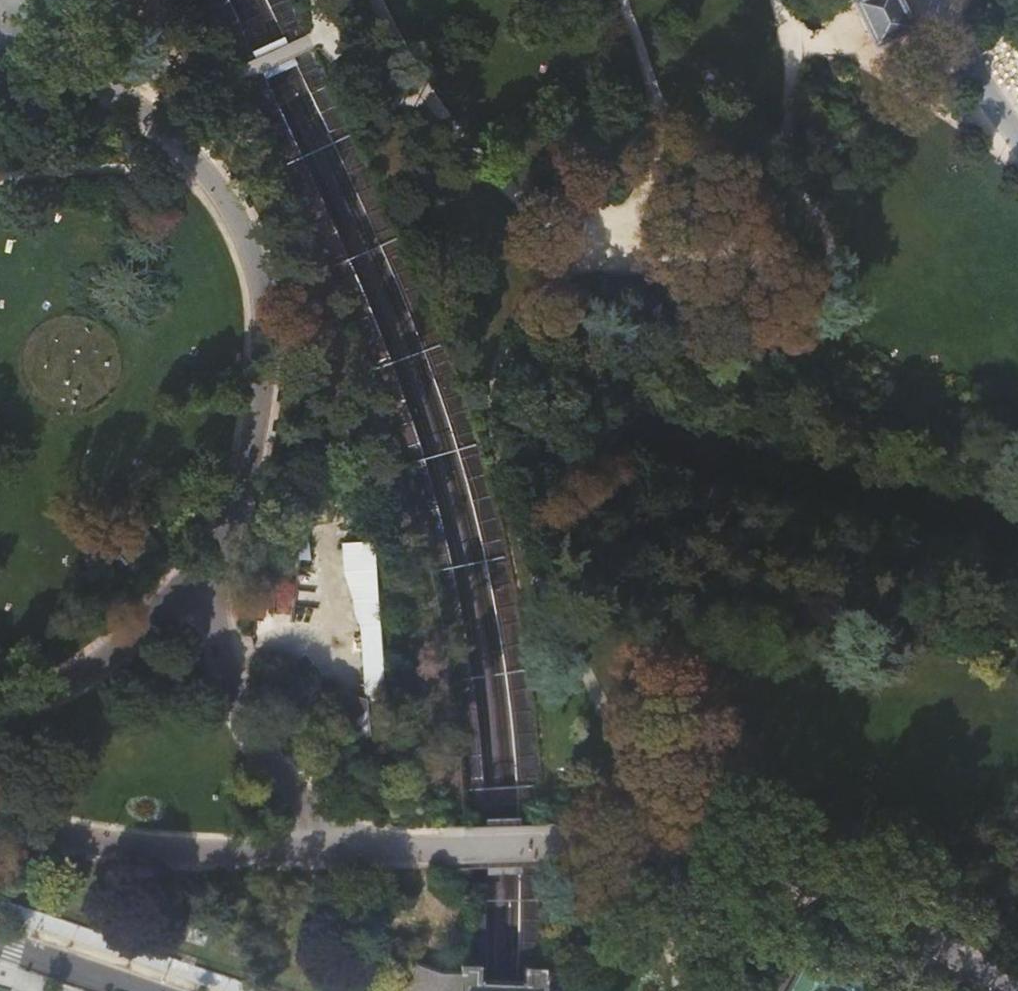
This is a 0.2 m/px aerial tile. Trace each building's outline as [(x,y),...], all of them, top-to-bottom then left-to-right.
[(896,0),(857,0),(851,3),(873,48),(910,30),(896,0)] [(353,735),(363,735),(370,735),(377,730),(382,723),(384,715),(384,707),(384,698),(372,541),(343,542),(360,631),(368,711),(346,713),(338,705),(325,716),(335,725),(344,731),(353,735)] [(546,971),(546,968),(544,967),(538,967),(532,967),(526,967),(525,982),(513,981),(492,981),(481,980),(481,965),(475,965),(468,965),(465,965),(461,964),(461,972),(441,972),(416,963),(406,990),(545,990),(546,971)]
